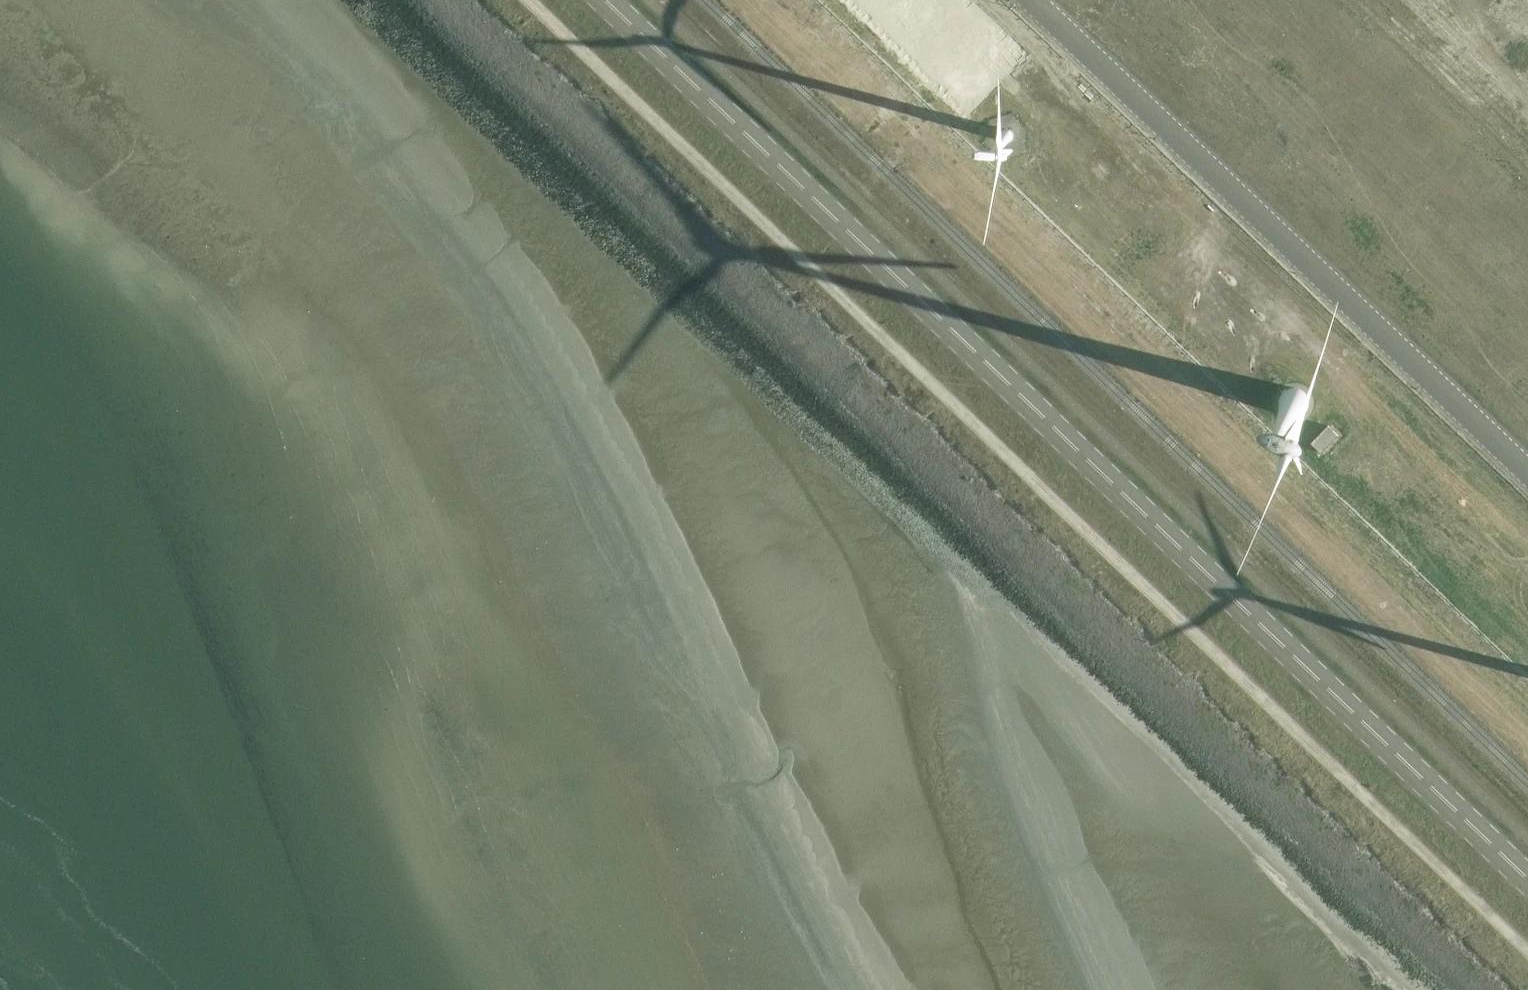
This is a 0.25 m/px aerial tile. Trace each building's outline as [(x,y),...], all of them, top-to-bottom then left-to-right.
[(1001,130),(999,134),(999,138),(1001,141),(1004,143),(1008,143),(1011,141),(1013,137),(1013,133),(1011,130),(1008,128),(1004,128),(1001,130)] [(1279,399),(1279,402),(1279,406),(1280,409),(1282,412),(1285,414),(1287,416),(1290,417),(1294,417),(1297,417),(1300,416),(1303,414),(1305,412),(1307,409),(1308,406),(1308,403),(1308,400),(1308,397),(1306,394),(1304,391),(1302,389),(1299,388),(1296,387),(1293,387),(1290,387),(1287,388),(1284,390),(1282,393),(1280,396),(1279,399)] [(1338,434),(1329,426),(1328,424),(1311,442),(1321,452),(1338,434)]
